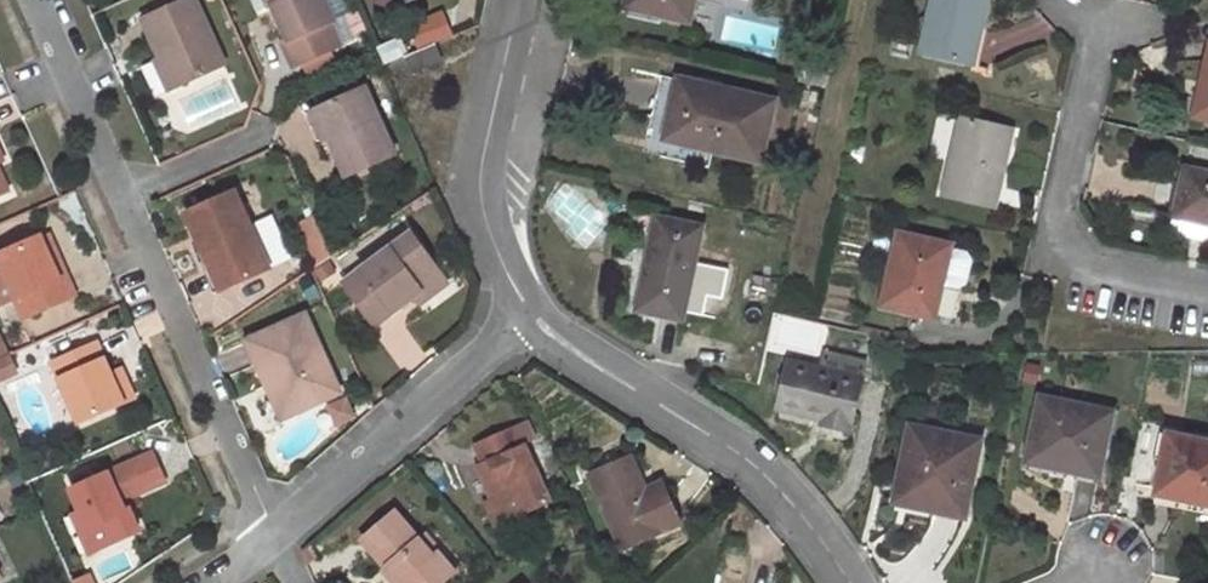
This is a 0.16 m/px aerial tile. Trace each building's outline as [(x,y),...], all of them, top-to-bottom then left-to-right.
[(226,67),(196,0),(188,0),(146,20),(163,60),(148,67),(162,97),(226,67)] [(290,39),(284,42),(294,66),(338,46),(328,22),(333,20),(325,0),(254,0),(258,9),(273,2),(290,39)] [(634,8),(690,21),(695,0),(636,0),(634,8)] [(923,52),(972,64),(987,0),(934,0),(923,52)] [(410,28),(421,51),(434,45),(451,38),(440,15),(410,28)] [(344,44),(333,20),(328,22),(338,46),(344,44)] [(409,54),(401,38),(377,48),(384,64),(405,56),(409,54)] [(413,73),(441,61),(434,45),(421,51),(406,58),(413,73)] [(1194,116),(1207,119),(1207,53),(1194,116)] [(680,80),(666,138),(761,160),(774,102),(680,80)] [(330,139),(348,179),(398,158),(367,88),(318,111),(330,139)] [(307,116),(320,143),(330,139),(318,111),(307,116)] [(961,119),(943,194),(995,206),(1011,130),(961,119)] [(1175,215),(1173,227),(1178,232),(1207,238),(1207,174),(1185,169),(1175,215)] [(189,217),(209,261),(216,258),(231,290),(273,270),(238,194),(189,217)] [(657,217),(636,310),(683,320),(703,227),(657,217)] [(38,235),(59,277),(66,273),(47,231),(38,235)] [(901,234),(885,305),(934,316),(942,284),(956,288),(964,283),(969,259),(965,252),(950,249),(951,245),(901,234)] [(38,235),(0,252),(0,305),(16,298),(25,316),(75,292),(66,273),(59,277),(38,235)] [(377,328),(424,294),(444,279),(413,236),(347,285),(377,328)] [(204,263),(219,295),(231,290),(216,258),(209,261),(204,263)] [(429,301),(449,286),(444,279),(424,294),(429,301)] [(253,342),(272,385),(287,378),(303,413),(345,394),(310,316),(253,342)] [(0,334),(0,381),(20,372),(1,333),(0,334)] [(50,360),(79,422),(136,396),(123,367),(111,372),(96,338),(50,360)] [(820,370),(862,379),(867,362),(824,351),(820,370)] [(790,363),(779,410),(824,420),(822,425),(850,432),(862,379),(820,370),(790,363)] [(272,385),(288,420),(303,413),(287,378),(272,385)] [(1041,399),(1027,470),(1077,481),(1079,473),(1099,477),(1112,414),(1041,399)] [(913,426),(896,501),(964,517),(980,442),(913,426)] [(476,466),(504,524),(549,502),(522,444),(516,447),(507,428),(474,444),(483,463),(476,466)] [(1157,494),(1207,505),(1207,443),(1170,435),(1157,494)] [(69,488),(86,526),(96,548),(136,529),(127,507),(122,509),(118,499),(163,478),(150,450),(69,488)] [(591,476),(623,548),(680,524),(662,483),(646,490),(631,457),(591,476)] [(410,582),(450,582),(461,573),(444,553),(438,558),(423,541),(399,513),(367,541),(391,568),(395,565),(410,582)] [(77,531),(88,552),(96,548),(86,526),(77,531)] [(444,553),(429,536),(423,541),(438,558),(444,553)] [(397,582),(410,582),(395,565),(391,568),(387,571),(397,582)]
